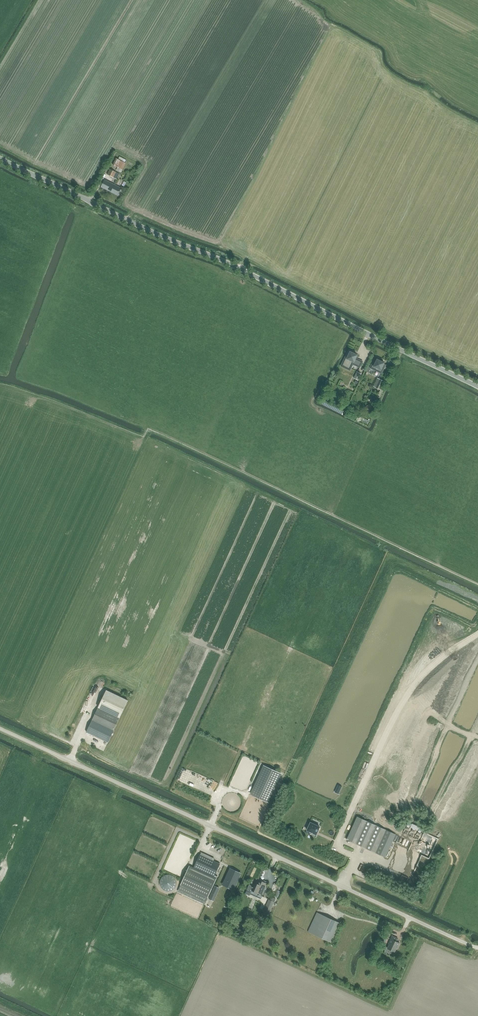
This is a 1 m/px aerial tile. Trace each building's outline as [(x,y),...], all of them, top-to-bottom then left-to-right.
[(117,158),(113,165),(117,167),(116,170),(121,172),(122,170),(123,170),(126,163),(125,163),(127,160),(119,156),(118,159),(117,158)] [(110,169),(108,174),(117,179),(120,173),(110,169)] [(104,179),(101,187),(117,195),(121,188),(104,179)] [(348,356),(344,364),(347,366),(346,369),(350,370),(353,364),(359,367),(362,361),(355,358),(357,355),(353,353),(354,351),(349,349),(346,355),(348,356)] [(375,370),(375,369),(382,373),(384,368),(382,368),(385,363),(380,361),(381,359),(376,356),(370,368),(375,370)] [(375,387),(381,390),(384,382),(379,379),(375,387)] [(128,700),(107,690),(86,732),(108,742),(128,700)] [(251,793),(269,801),(281,774),(263,766),(251,793)] [(396,834),(357,817),(347,839),(385,857),(396,834)] [(306,829),(308,829),(307,830),(310,832),(311,832),(313,833),(312,833),(313,833),(316,834),(320,827),(311,823),(309,826),(308,825),(306,829)] [(214,877),(220,864),(200,854),(194,868),(214,877)] [(217,878),(214,877),(194,868),(189,866),(181,885),(179,889),(196,896),(205,901),(207,897),(208,897),(217,878)] [(230,869),(222,885),(233,890),(241,874),(230,869)] [(267,884),(263,882),(263,883),(260,882),(259,884),(255,883),(253,887),(252,886),(252,887),(253,887),(251,890),(258,893),(258,895),(262,896),(263,895),(262,895),(267,884)] [(214,886),(209,899),(214,901),(220,888),(214,886)] [(308,932),(331,942),(340,923),(317,912),(308,932)] [(392,936),(390,942),(387,948),(395,952),(396,948),(397,948),(400,943),(396,942),(398,939),(392,936)]
